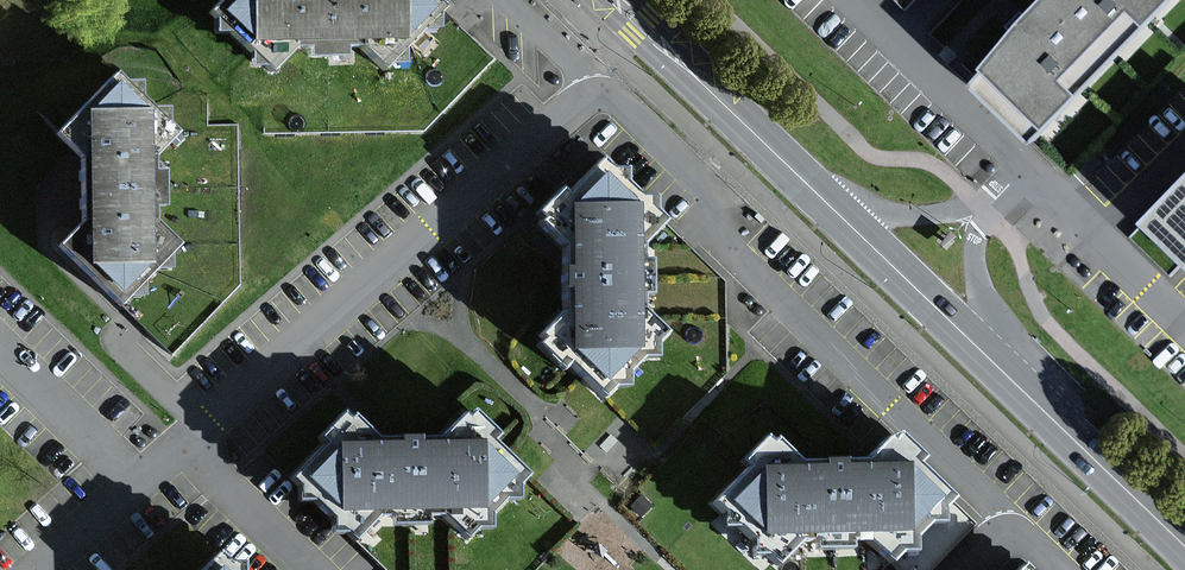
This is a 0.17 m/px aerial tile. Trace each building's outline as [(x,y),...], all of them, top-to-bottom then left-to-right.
[(208,2),(266,63),(293,37),(358,38),(379,60),(434,7),(427,0),(210,0),(208,2)] [(1028,29),(979,78),(1037,134),(1169,0),(1056,0),(1028,29)] [(143,215),(144,155),(169,132),(111,71),(56,123),(75,143),(76,144),(76,218),(57,235),(116,296),(171,244),(143,215)] [(655,226),(595,166),(535,225),(566,258),(566,320),(544,344),(602,398),(657,339),(629,313),(629,252),(655,226)] [(1146,219),(1184,258),(1184,181),(1146,219)] [(369,440),(340,414),(283,478),(354,542),(375,518),(440,519),(466,544),(527,478),(461,417),(439,441),(369,440)] [(881,442),(863,461),(790,466),(766,443),(704,506),(770,569),(794,544),(855,543),(886,569),(934,569),(974,526),(881,442)] [(204,560),(195,569),(217,569),(204,560)]
